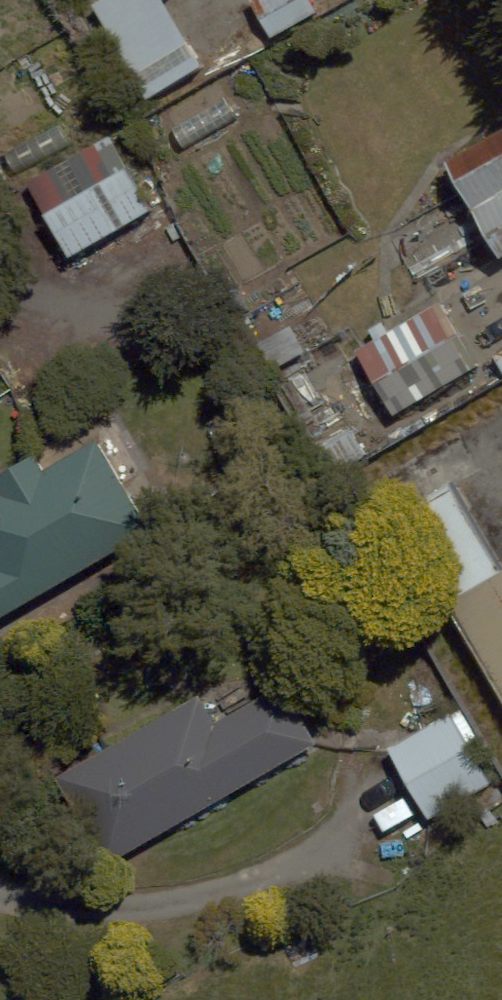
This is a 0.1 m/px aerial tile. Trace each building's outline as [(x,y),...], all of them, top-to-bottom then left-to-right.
[(447,162),(501,247),(501,126),(447,162)] [(128,171),(45,218),(74,268),(156,220),(128,171)] [(460,221),(408,251),(418,267),(469,237),(460,221)] [(357,346),(372,373),(339,391),(359,429),(392,411),(398,422),(486,374),(444,298),(357,346)] [(50,467),(0,494),(0,613),(7,626),(162,543),(114,452),(57,482),(50,467)] [(385,505),(441,600),(498,566),(442,472),(385,505)] [(454,595),(501,683),(501,569),(454,595)] [(219,723),(209,703),(59,784),(105,871),(322,755),(285,687),(219,723)] [(459,707),(383,751),(427,825),(501,780),(459,707)]
